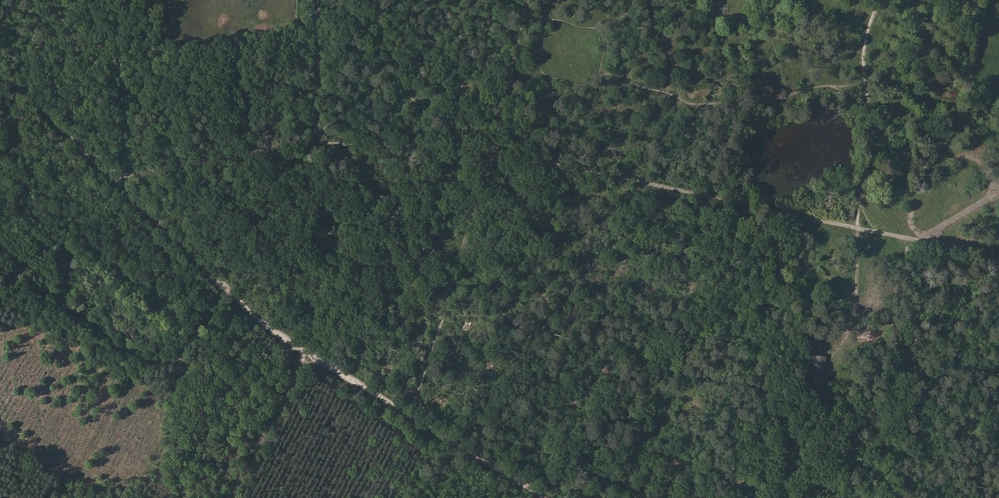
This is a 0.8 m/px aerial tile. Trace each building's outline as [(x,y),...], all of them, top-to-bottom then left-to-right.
[(825,355),(812,354),(810,376),(823,378),(825,355)]
